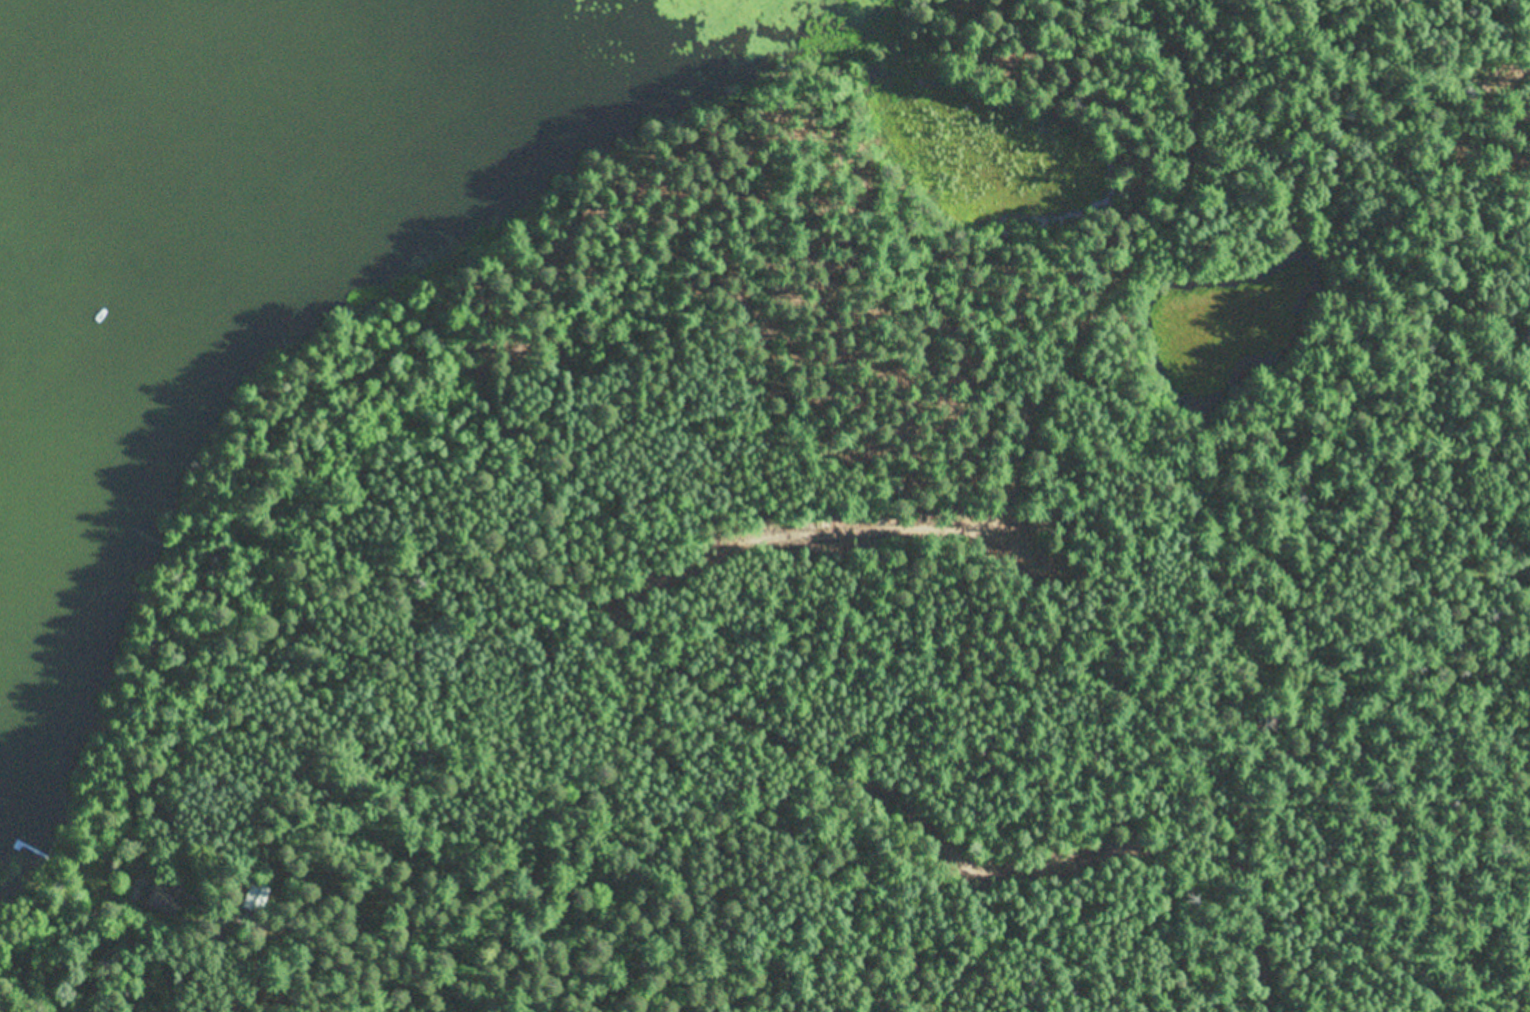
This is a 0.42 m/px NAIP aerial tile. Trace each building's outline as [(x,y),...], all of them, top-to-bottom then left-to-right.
[(272,886),(263,910),(244,902),(253,878),(272,886)] [(150,881),(167,888),(169,883),(186,890),(178,909),(174,918),(141,903),(144,895),(150,881)]
